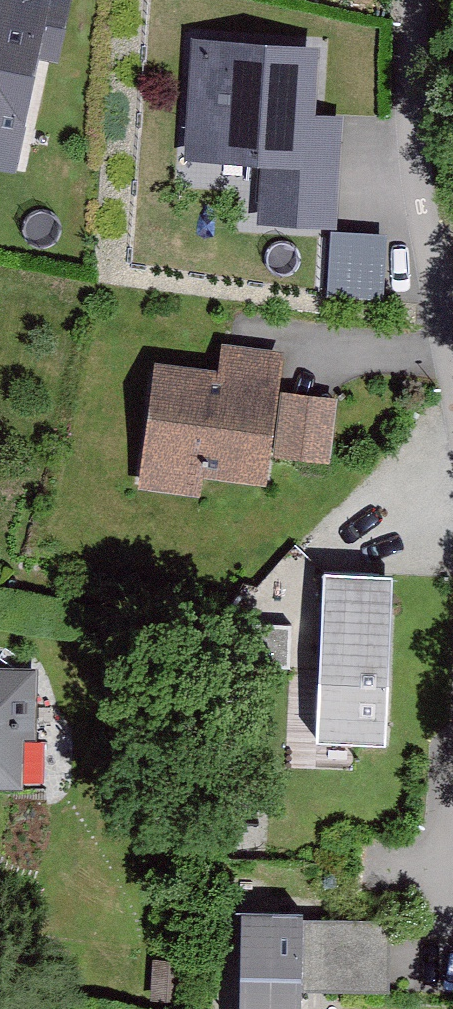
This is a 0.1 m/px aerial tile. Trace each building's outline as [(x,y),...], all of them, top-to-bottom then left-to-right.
[(54,37),(61,1),(61,0),(0,0),(0,159),(7,160),(34,33),(54,37)] [(268,217),(328,220),(333,118),(307,117),(310,54),(200,47),(194,151),(271,155),(268,217)] [(381,243),(335,240),(331,292),(378,295),(381,243)] [(259,472),(274,356),(229,350),(225,382),(161,373),(150,458),(259,472)] [(288,397),(281,457),(331,463),(338,403),(288,397)] [(393,575),(324,571),(316,740),(385,743),(393,575)] [(291,637),(224,634),(223,663),(289,667),(291,637)] [(13,786),(15,725),(26,725),(28,675),(0,675),(0,786),(13,786)] [(302,913),(241,911),(239,1008),(300,1008),(301,977),(302,953),(302,918),(302,913)] [(389,978),(390,920),(329,919),(329,954),(302,953),(301,977),(389,978)]
